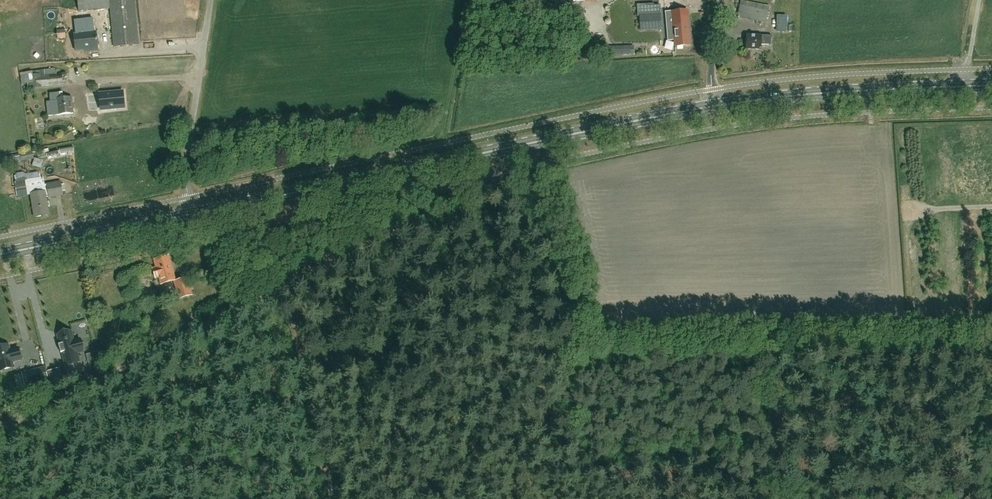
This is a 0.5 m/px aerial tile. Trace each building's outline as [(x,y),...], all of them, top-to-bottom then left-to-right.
[(85,10),(110,9),(114,47),(139,45),(135,0),(77,0),(78,11),(85,10)] [(674,4),(674,0),(642,0),(642,4),(637,4),(637,16),(639,16),(640,30),(651,29),(660,29),(659,15),(654,15),(653,5),(674,4)] [(768,11),(740,6),(737,18),(766,23),(768,11)] [(668,41),(674,40),(675,47),(690,45),(688,24),(682,25),(682,16),(673,17),(674,25),(666,26),(668,41)] [(81,29),(92,28),(91,18),(81,19),(81,29)] [(57,30),(57,39),(66,38),(65,29),(57,30)] [(88,52),(97,51),(96,32),(73,34),(75,51),(87,50),(88,52)] [(771,45),(771,36),(746,34),(746,48),(761,49),(761,44),(771,45)] [(199,47),(198,36),(183,37),(183,48),(199,47)] [(630,46),(614,46),(614,54),(630,54),(630,46)] [(665,58),(665,48),(654,49),(654,58),(665,58)] [(39,71),(32,71),(20,72),(21,83),(32,82),(32,87),(62,84),(61,74),(55,75),(55,69),(39,71)] [(124,108),(123,92),(99,94),(100,110),(124,108)] [(48,116),(73,114),(71,97),(57,99),(56,93),(50,94),(51,102),(47,102),(48,116)] [(21,161),(34,159),(32,151),(19,153),(21,161)] [(46,198),(63,195),(61,182),(44,185),(43,178),(26,181),(15,183),(16,191),(27,189),(28,194),(31,194),(35,217),(49,215),(46,198)] [(159,277),(162,284),(175,280),(170,265),(167,256),(154,260),(157,268),(153,269),(155,278),(159,277)] [(180,298),(192,295),(187,278),(175,282),(180,298)] [(71,331),(57,335),(60,344),(58,345),(61,353),(62,353),(65,365),(79,361),(77,353),(83,351),(80,340),(74,341),(71,331)] [(0,347),(0,370),(14,367),(12,362),(21,360),(18,348),(9,350),(8,345),(0,347)] [(45,367),(32,371),(35,382),(48,379),(45,367)] [(58,369),(48,372),(52,386),(62,383),(58,369)]
